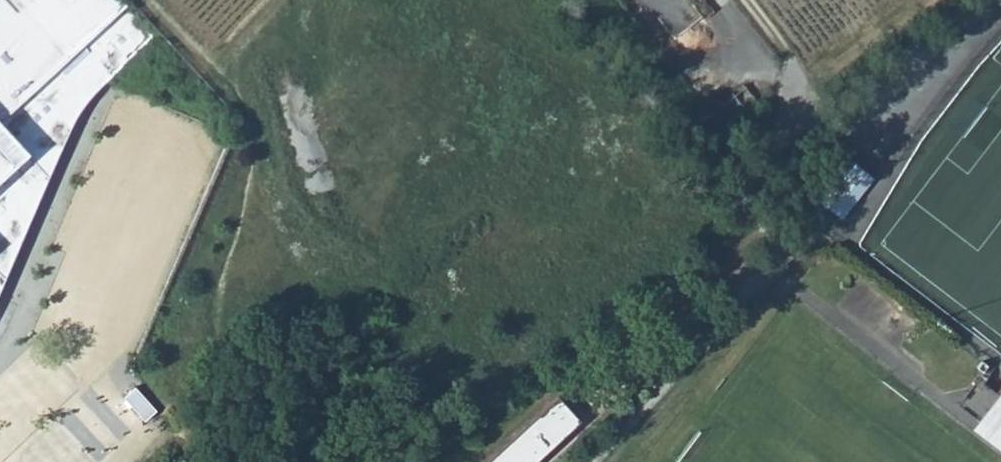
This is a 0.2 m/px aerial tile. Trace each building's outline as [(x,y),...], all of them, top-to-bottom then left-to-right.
[(71,130),(79,115),(94,94),(107,81),(153,38),(119,0),(0,0),(0,292),(71,130)] [(862,169),(846,157),(814,197),(830,210),(862,169)] [(839,216),(871,176),(862,169),(830,210),(839,216)] [(558,397),(486,461),(537,461),(581,422),(558,397)] [(1000,437),(1000,420),(993,430),(1000,437)]
